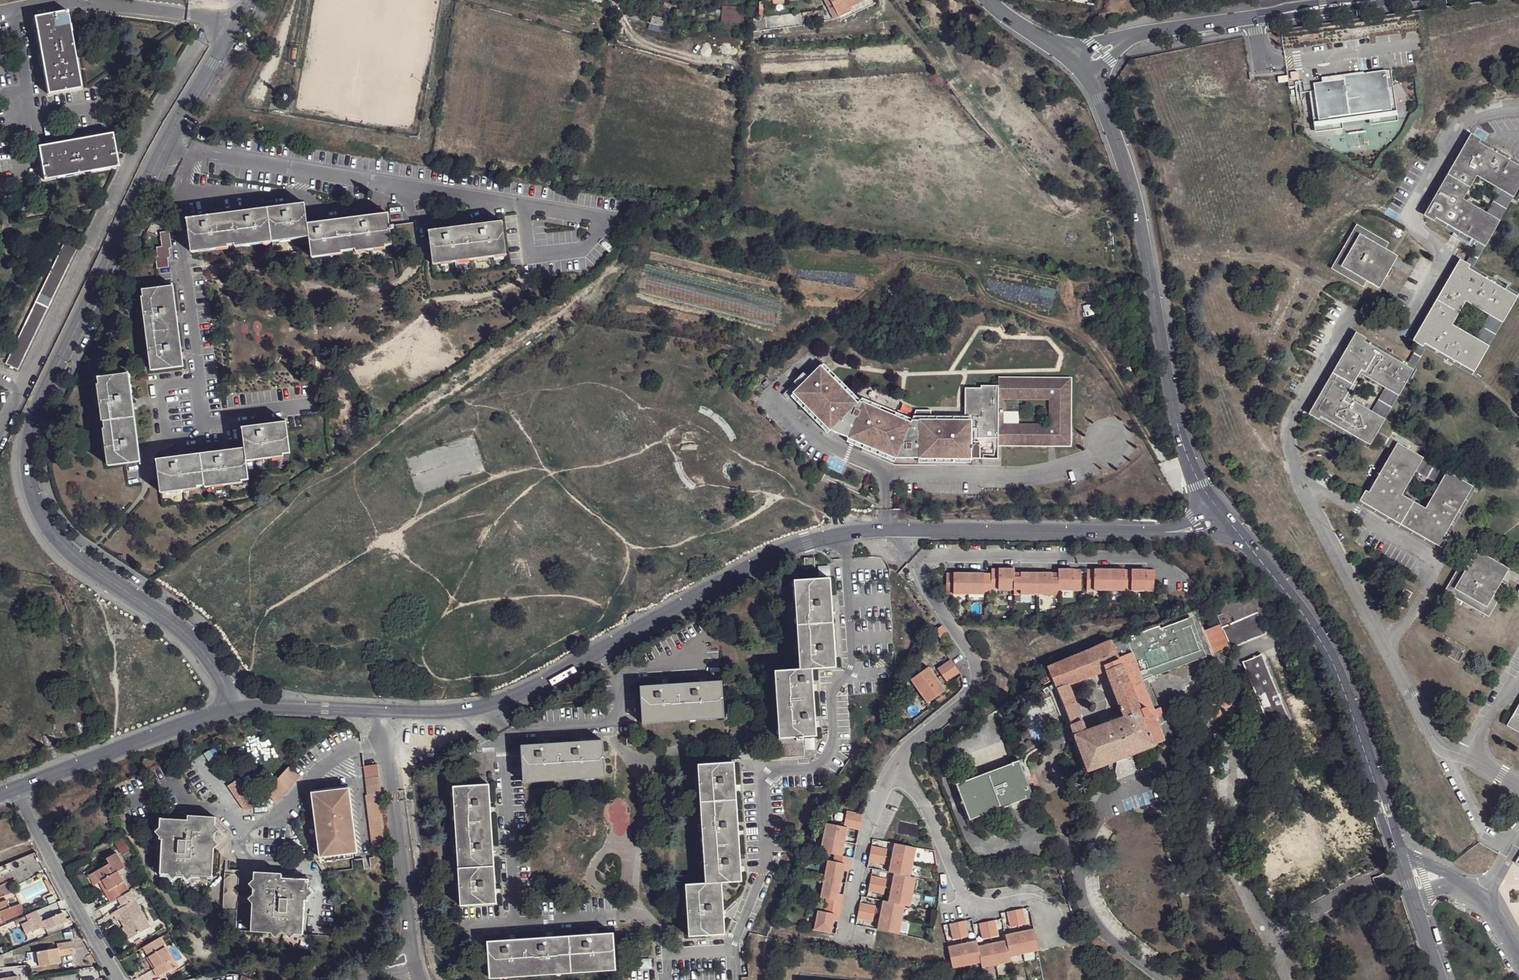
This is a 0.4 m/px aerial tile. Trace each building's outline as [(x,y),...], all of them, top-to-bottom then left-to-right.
[(838,18),(850,13),(846,4),(855,0),(830,0),(838,18)] [(872,0),(855,0),(846,4),(850,13),(838,18),(840,21),(874,5),(872,0)] [(66,9),(32,14),(46,93),(80,87),(66,9)] [(747,13),(716,10),(714,27),(745,30),(747,13)] [(802,14),(752,19),(751,32),(804,26),(804,22),(823,20),(822,12),(802,14)] [(1356,78),(1314,84),(1315,91),(1311,92),(1314,117),(1342,113),(1369,110),(1370,115),(1397,112),(1391,70),(1355,75),(1356,78)] [(1342,113),(1314,117),(1315,125),(1343,122),(1342,113)] [(57,141),(35,144),(41,178),(116,164),(110,131),(82,136),(57,141)] [(1500,221),(1489,214),(1464,199),(1477,176),(1502,190),(1515,197),(1518,190),(1518,166),(1479,143),(1481,139),(1471,134),(1425,215),(1435,222),(1437,218),(1479,242),(1485,246),(1500,221)] [(1500,221),(1515,197),(1502,190),(1489,214),(1500,221)] [(390,244),(388,228),(386,216),(306,225),(302,204),(186,218),(189,249),(308,234),(308,237),(310,256),(340,253),(340,251),(354,248),(354,251),(383,247),(383,245),(390,244)] [(499,224),(463,229),(467,263),(503,258),(499,224)] [(413,225),(388,228),(390,244),(390,246),(390,249),(415,246),(413,225)] [(1333,269),(1364,287),(1367,282),(1380,288),(1398,256),(1386,249),(1389,243),(1357,225),(1333,269)] [(467,263),(463,229),(426,233),(430,267),(467,263)] [(189,251),(308,237),(308,234),(189,249),(189,251)] [(156,238),(156,269),(169,269),(169,238),(156,238)] [(77,246),(64,240),(6,363),(18,369),(77,246)] [(1485,246),(1479,242),(1466,263),(1469,265),(1473,267),(1485,246)] [(1517,297),(1472,271),(1468,268),(1466,263),(1460,260),(1413,341),(1419,345),(1423,346),(1425,343),(1474,372),(1489,346),(1474,338),(1452,325),(1465,301),(1488,314),(1502,322),(1517,297)] [(147,357),(148,371),(181,366),(171,285),(140,290),(141,296),(139,297),(141,312),(138,312),(134,313),(136,321),(139,320),(142,320),(146,349),(143,349),(139,350),(141,358),(144,358),(147,357)] [(1474,338),(1489,346),(1502,322),(1488,314),(1474,338)] [(1399,396),(1415,370),(1407,366),(1365,341),(1366,338),(1357,333),(1310,413),(1320,420),(1322,417),(1371,444),(1374,439),(1378,432),(1386,420),(1373,413),(1348,399),(1362,375),(1386,389),(1399,396)] [(1415,370),(1427,348),(1423,346),(1419,345),(1409,363),(1407,366),(1415,370)] [(792,392),(804,405),(831,379),(819,366),(792,392)] [(98,420),(101,420),(131,417),(126,373),(95,377),(96,383),(94,384),(98,420)] [(855,403),(831,379),(804,405),(827,429),(894,458),(998,459),(997,446),(1070,447),(1072,379),(1001,379),(1001,386),(984,386),(984,388),(968,389),(968,416),(956,415),(956,421),(934,421),(934,410),(919,410),(915,419),(899,412),(895,424),(869,414),(872,406),(857,401),(855,403)] [(1386,420),(1399,396),(1386,389),(1373,413),(1386,420)] [(131,417),(101,420),(101,427),(99,428),(104,464),(136,460),(131,417)] [(241,448),(242,461),(278,458),(278,454),(286,453),(282,423),(238,427),(241,448)] [(1374,439),(1389,448),(1395,442),(1378,432),(1374,439)] [(1472,486),(1446,472),(1439,485),(1425,508),(1401,495),(1415,471),(1423,458),(1397,443),(1368,492),(1366,490),(1360,500),(1441,547),(1444,541),(1447,537),(1444,536),(1472,486)] [(244,479),(242,461),(241,448),(197,453),(200,484),(201,487),(237,483),(237,480),(244,479)] [(193,485),(200,484),(197,453),(153,459),(157,493),(193,488),(193,485)] [(1439,485),(1446,472),(1423,458),(1415,471),(1439,485)] [(1476,550),(1449,534),(1447,537),(1444,541),(1466,554),(1472,557),(1476,550)] [(1508,569),(1476,550),(1472,557),(1454,589),(1486,607),(1503,575),(1508,569)] [(820,565),(819,554),(811,555),(812,565),(820,565)] [(1510,579),(1503,575),(1486,607),(1454,589),(1472,557),(1466,554),(1445,591),(1488,617),(1510,579)] [(1016,569),(993,569),(992,574),(993,586),(999,585),(999,590),(1015,590),(1016,574),(1016,569)] [(1503,575),(1510,579),(1517,583),(1518,580),(1518,575),(1508,569),(1503,575)] [(1083,570),(1060,570),(1060,574),(1060,591),(1076,590),(1076,586),(1083,586),(1083,570)] [(1112,570),(1089,570),(1089,586),(1095,586),(1096,591),(1111,591),(1112,570)] [(1134,586),(1134,570),(1112,570),(1111,591),(1127,592),(1127,586),(1134,586)] [(1157,586),(1156,570),(1134,570),(1134,586),(1134,591),(1150,591),(1150,586),(1157,586)] [(970,573),(948,573),(947,589),(954,589),(954,594),(970,594),(970,573)] [(993,586),(992,574),(970,573),(970,594),(985,594),(985,590),(993,590),(993,586)] [(1027,573),(1027,574),(1016,574),(1015,590),(1022,590),(1022,595),(1038,595),(1038,573),(1027,573)] [(1049,574),(1048,573),(1038,573),(1038,595),(1053,594),(1054,591),(1060,591),(1060,574),(1049,574)] [(780,756),(806,753),(806,748),(805,736),(815,736),(817,735),(814,669),(838,667),(831,578),(795,581),(800,669),(776,671),(781,737),(779,738),(780,756)] [(1413,593),(1406,589),(1397,604),(1405,608),(1413,593)] [(1222,625),(1257,612),(1249,591),(1232,597),(1210,605),(1214,615),(1217,614),(1222,625)] [(1266,633),(1257,612),(1222,625),(1231,647),(1266,633)] [(1126,638),(1141,680),(1147,678),(1205,658),(1191,618),(1159,629),(1159,627),(1126,638)] [(1220,624),(1204,631),(1213,655),(1230,648),(1220,624)] [(949,634),(943,625),(936,631),(941,639),(949,634)] [(1124,716),(1139,710),(1142,716),(1151,712),(1153,718),(1161,715),(1147,678),(1141,680),(1129,685),(1111,639),(1110,638),(1048,666),(1050,672),(1052,677),(1072,728),(1083,724),(1069,685),(1106,671),(1124,716)] [(1442,653),(1457,662),(1462,654),(1448,645),(1442,653)] [(1242,662),(1260,705),(1255,707),(1266,734),(1275,730),(1273,726),(1287,720),(1261,654),(1242,662)] [(956,666),(952,660),(939,669),(943,675),(956,666)] [(920,691),(938,679),(929,666),(912,679),(920,691)] [(948,681),(961,672),(956,666),(943,675),(948,681)] [(1040,679),(1043,683),(1052,677),(1050,672),(1040,679)] [(929,703),(947,690),(938,679),(920,691),(929,703)] [(641,686),(644,724),(725,718),(723,681),(641,686)] [(1306,692),(1287,700),(1299,728),(1318,720),(1306,692)] [(1188,696),(1179,702),(1185,710),(1193,704),(1188,696)] [(1220,702),(1220,705),(1221,705),(1224,708),(1225,708),(1228,708),(1229,708),(1231,705),(1231,704),(1230,701),(1230,700),(1227,699),(1226,698),(1223,698),(1222,699),(1220,701),(1220,702)] [(1518,733),(1518,704),(1507,725),(1518,733)] [(1089,770),(1117,760),(1126,756),(1154,745),(1142,716),(1139,710),(1124,716),(1086,731),(1075,736),(1089,770)] [(1151,712),(1142,716),(1154,745),(1164,741),(1153,718),(1151,712)] [(1083,724),(1072,728),(1075,736),(1086,731),(1083,724)] [(636,744),(635,734),(626,734),(627,745),(636,744)] [(805,736),(806,748),(816,747),(815,736),(805,736)] [(522,745),(525,782),(606,777),(604,739),(522,745)] [(1012,765),(957,782),(969,818),(1025,798),(1025,800),(1033,796),(1019,760),(1012,763),(1012,765)] [(726,934),(723,883),(743,882),(735,763),(699,765),(700,779),(695,780),(695,785),(700,786),(702,823),(697,824),(698,831),(703,831),(705,860),(699,861),(700,868),(705,867),(707,883),(687,885),(688,905),(683,906),(683,913),(688,913),(690,936),(726,934)] [(275,803),(300,779),(289,768),(264,792),(275,803)] [(1291,768),(1283,770),(1287,782),(1294,779),(1291,768)] [(228,784),(244,808),(252,808),(257,799),(240,775),(228,784)] [(363,778),(372,850),(386,848),(377,777),(363,778)] [(501,900),(493,782),(457,783),(457,798),(456,797),(452,798),(452,805),(456,805),(458,805),(460,842),(458,842),(455,841),(455,849),(459,849),(460,850),(462,879),(460,879),(456,879),(458,887),(460,887),(463,887),(463,902),(501,900)] [(357,852),(349,788),(310,792),(318,857),(323,856),(353,852),(357,852)] [(864,814),(848,811),(845,827),(848,827),(861,830),(864,814)] [(164,837),(162,872),(213,875),(216,815),(189,814),(189,818),(162,816),(160,837),(164,837)] [(845,827),(827,823),(821,851),(836,854),(843,855),(848,827),(845,827)] [(912,876),(917,847),(895,843),(890,872),(895,873),(912,876)] [(885,864),(888,849),(872,845),(869,861),(885,864)] [(353,852),(323,856),(323,862),(354,858),(353,852)] [(126,868),(117,853),(107,858),(110,864),(95,872),(101,883),(104,881),(110,891),(106,893),(112,902),(119,898),(130,892),(118,872),(126,868)] [(843,855),(836,854),(834,861),(846,863),(851,864),(852,857),(843,855)] [(42,873),(37,859),(31,857),(16,862),(11,877),(4,880),(0,869),(0,889),(2,894),(4,895),(13,892),(10,884),(42,873)] [(834,861),(829,860),(825,879),(842,882),(845,870),(846,863),(834,861)] [(226,867),(223,907),(238,908),(241,868),(226,867)] [(255,870),(252,929),(304,932),(310,877),(283,876),(283,871),(255,870)] [(101,883),(95,872),(88,876),(94,887),(101,883)] [(906,905),(911,906),(917,877),(912,876),(895,873),(890,902),(906,905)] [(884,894),(887,879),(872,875),(869,891),(884,894)] [(842,882),(825,879),(821,897),(827,898),(839,900),(840,893),(842,882)] [(152,927),(131,891),(130,892),(119,898),(124,907),(113,914),(115,918),(119,916),(126,927),(124,928),(131,940),(152,927)] [(839,900),(827,898),(826,904),(842,908),(843,902),(839,900)] [(24,912),(21,903),(10,908),(6,899),(0,902),(0,922),(24,912)] [(890,902),(884,900),(878,929),(900,934),(906,905),(890,902)] [(874,921),(877,906),(861,903),(858,918),(874,921)] [(842,908),(826,904),(824,911),(841,914),(842,908)] [(1007,912),(1010,928),(1026,924),(1023,909),(1007,912)] [(824,911),(819,910),(815,929),(832,933),(835,921),(840,922),(841,914),(824,911)] [(37,911),(25,916),(28,922),(21,925),(25,934),(44,926),(42,921),(37,911)] [(66,922),(62,912),(42,921),(44,926),(46,930),(61,924),(66,922)] [(982,939),(998,936),(995,920),(979,923),(982,939)] [(953,939),(968,936),(965,921),(950,924),(953,939)] [(62,928),(61,924),(46,930),(48,934),(62,928)] [(1006,941),(1009,957),(1038,951),(1034,929),(1005,935),(1006,941)] [(619,967),(616,930),(491,938),(494,975),(619,967)] [(152,970),(156,977),(172,968),(168,961),(171,959),(159,938),(143,948),(148,957),(154,969),(152,970)] [(57,948),(37,951),(40,966),(59,963),(58,955),(73,953),(71,941),(56,944),(57,948)] [(976,941),(947,947),(952,969),(981,963),(977,947),(976,941)] [(1006,941),(977,947),(981,963),(982,968),(1010,962),(1009,957),(1006,941)] [(148,957),(145,959),(152,970),(154,969),(148,957)]
